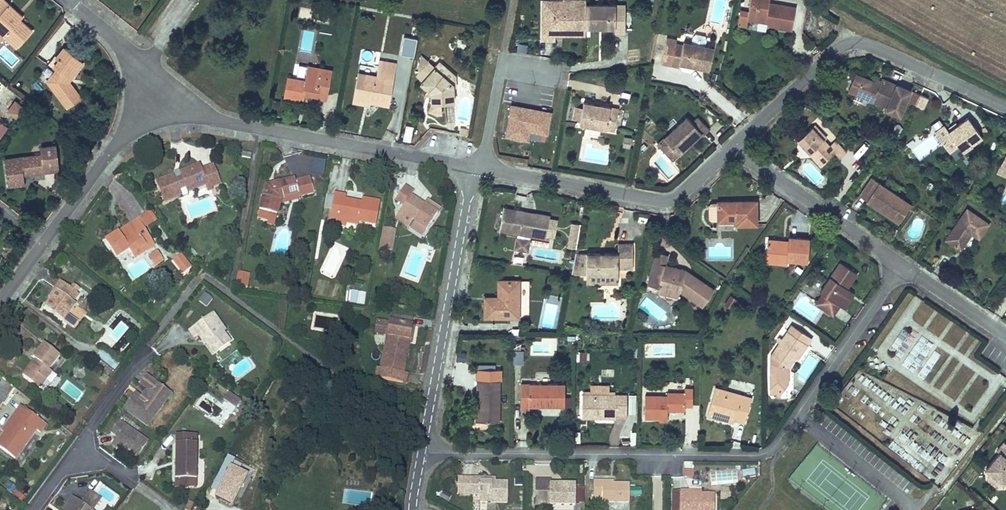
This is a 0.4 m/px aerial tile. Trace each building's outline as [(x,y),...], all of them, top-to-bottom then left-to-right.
[(5,35),(17,46),(32,29),(19,18),(17,21),(4,10),(9,4),(4,0),(0,0),(0,31),(5,35)] [(583,27),(584,5),(584,0),(553,0),(553,2),(541,1),(538,37),(551,38),(551,34),(551,25),(560,25),(560,34),(583,35),(583,27)] [(775,26),(775,28),(791,31),(794,11),(775,8),(774,12),(767,11),(768,7),(769,0),(749,0),(747,12),(737,10),(735,23),(745,24),(746,19),(766,22),(775,24),(775,26)] [(19,18),(22,15),(9,4),(4,10),(17,21),(19,18)] [(624,6),(584,5),(583,27),(612,28),(612,34),(623,34),(624,6)] [(560,25),(551,25),(551,34),(560,34),(560,25)] [(692,35),(690,43),(703,45),(705,37),(703,34),(694,33),(692,35)] [(414,56),(415,38),(402,37),(401,55),(414,56)] [(703,45),(690,43),(681,41),(680,44),(674,43),(675,39),(665,38),(664,47),(673,49),(670,65),(677,67),(677,64),(708,69),(713,47),(703,45)] [(72,60),(77,54),(63,44),(54,57),(57,60),(52,67),(55,69),(47,79),(66,105),(80,95),(68,80),(74,72),(70,70),(76,62),(72,60)] [(516,51),(526,52),(527,44),(516,44),(516,51)] [(664,47),(660,63),(670,65),(673,49),(664,47)] [(74,72),(84,59),(77,54),(72,60),(76,62),(70,70),(74,72)] [(396,60),(378,57),(377,65),(375,74),(358,70),(353,95),(365,97),(365,93),(389,98),(396,60)] [(421,72),(426,76),(434,66),(427,59),(421,65),(421,72)] [(456,74),(439,60),(434,66),(452,81),(452,85),(456,85),(456,74)] [(320,70),(321,63),(309,61),(307,68),(320,70)] [(360,62),(358,70),(375,74),(377,65),(360,62)] [(320,70),(307,68),(306,75),(287,71),(283,91),(302,95),(303,90),(325,94),(331,66),(321,63),(320,70)] [(452,81),(434,66),(426,76),(422,80),(431,89),(431,101),(426,106),(431,110),(437,110),(438,100),(453,100),(452,85),(452,81)] [(899,85),(885,78),(883,82),(881,85),(876,83),(858,73),(855,79),(863,82),(858,93),(890,107),(899,85)] [(855,79),(850,89),(858,93),(863,82),(855,79)] [(365,97),(388,102),(389,98),(365,93),(365,97)] [(910,105),(917,108),(921,97),(915,94),(910,105)] [(923,111),(928,101),(921,97),(917,108),(923,111)] [(7,109),(16,115),(24,105),(15,99),(7,109)] [(581,105),(579,117),(578,122),(613,128),(616,107),(582,101),(581,105)] [(547,135),(552,111),(510,104),(503,138),(528,142),(530,132),(547,135)] [(572,116),(579,117),(581,105),(574,104),(572,116)] [(690,123),(685,117),(662,137),(676,154),(698,135),(700,136),(708,130),(697,118),(690,123)] [(982,136),(968,118),(959,125),(950,132),(947,128),(945,126),(936,133),(951,152),(960,145),(965,150),(973,144),(982,136)] [(936,133),(945,126),(940,119),(931,127),(936,133)] [(826,132),(813,120),(811,123),(823,135),(826,132)] [(950,132),(959,125),(956,122),(947,128),(950,132)] [(813,145),(810,149),(822,160),(836,147),(842,153),(848,147),(836,134),(829,141),(823,135),(811,123),(798,137),(805,143),(808,140),(813,145)] [(456,124),(455,131),(464,133),(465,125),(456,124)] [(405,125),(403,139),(410,140),(412,126),(405,125)] [(655,143),(670,159),(676,154),(662,137),(655,143)] [(808,140),(805,143),(810,149),(813,145),(808,140)] [(58,163),(55,143),(41,145),(42,153),(4,158),(7,184),(26,182),(25,173),(44,170),(43,165),(58,163)] [(960,145),(951,152),(958,160),(975,147),(973,144),(965,150),(960,145)] [(998,176),(1005,179),(1005,157),(998,176)] [(165,199),(206,183),(208,190),(213,188),(211,185),(219,182),(216,174),(205,178),(200,167),(199,163),(157,179),(165,199)] [(205,178),(216,174),(212,163),(200,167),(205,178)] [(269,211),(276,212),(279,201),(280,194),(297,190),(298,194),(313,190),(310,175),(295,179),(294,176),(265,184),(257,215),(267,217),(269,211)] [(859,194),(897,222),(904,213),(897,208),(904,199),(871,176),(859,194)] [(400,211),(412,219),(416,221),(427,228),(438,212),(425,203),(412,195),(413,192),(404,186),(395,201),(403,206),(400,211)] [(299,196),(298,194),(297,190),(280,194),(279,201),(299,196)] [(345,194),(335,192),(332,209),(340,211),(339,217),(346,218),(345,220),(358,223),(358,220),(375,223),(379,201),(363,198),(362,202),(344,199),(345,194)] [(737,222),(756,220),(755,196),(716,198),(716,199),(709,199),(706,202),(707,216),(709,218),(716,218),(717,219),(732,219),(733,213),(736,212),(737,222)] [(428,198),(425,203),(438,212),(441,207),(428,198)] [(904,213),(910,204),(904,199),(897,208),(904,213)] [(540,237),(544,214),(531,212),(530,214),(517,212),(517,209),(498,206),(494,228),(540,237)] [(972,231),(979,236),(989,223),(968,208),(946,238),(960,248),(972,231)] [(332,209),(330,218),(345,220),(346,218),(339,217),(340,211),(332,209)] [(147,211),(117,230),(120,235),(133,227),(135,231),(144,225),(144,226),(153,220),(147,211)] [(266,221),(273,223),(276,212),(269,211),(267,217),(266,221)] [(407,225),(412,219),(400,211),(396,218),(407,225)] [(411,229),(422,236),(427,228),(416,221),(411,229)] [(570,222),(566,247),(576,249),(580,224),(570,222)] [(154,242),(144,226),(144,225),(135,231),(133,227),(120,235),(117,230),(104,238),(115,255),(128,246),(131,251),(144,243),(146,247),(154,242)] [(395,229),(384,227),(381,246),(392,248),(395,229)] [(777,250),(777,257),(785,258),(785,253),(806,255),(808,233),(787,231),(787,235),(766,233),(765,249),(777,250)] [(594,253),(595,250),(581,250),(580,272),(601,273),(612,273),(612,268),(626,269),(628,242),(613,241),(613,251),(599,251),(599,253),(594,253)] [(146,247),(145,247),(151,255),(159,250),(154,242),(146,247)] [(131,251),(133,255),(145,247),(146,247),(144,243),(131,251)] [(664,250),(652,247),(650,258),(662,260),(664,250)] [(154,265),(165,259),(159,250),(151,255),(149,257),(154,265)] [(182,276),(192,268),(180,254),(171,262),(182,276)] [(836,300),(834,299),(846,282),(855,268),(838,257),(818,286),(819,288),(813,297),(830,309),(836,300)] [(698,300),(710,283),(688,267),(688,271),(681,269),(682,263),(662,260),(650,258),(646,281),(656,283),(656,280),(679,283),(678,285),(698,300)] [(246,266),(235,264),(233,277),(244,279),(246,266)] [(601,273),(580,272),(580,281),(600,282),(601,273)] [(512,313),(513,275),(494,275),(494,291),(497,291),(497,296),(478,295),(478,312),(512,313)] [(491,290),(478,290),(478,295),(497,296),(497,291),(494,291),(494,275),(491,275),(491,290)] [(679,283),(656,280),(656,283),(655,287),(677,290),(678,285),(679,283)] [(63,288),(53,281),(47,290),(51,292),(46,301),(40,309),(59,321),(70,305),(67,303),(73,294),(70,292),(73,288),(66,283),(63,288)] [(834,299),(836,300),(842,304),(852,287),(846,282),(834,299)] [(51,292),(47,290),(42,299),(46,301),(51,292)] [(727,302),(733,294),(727,290),(721,298),(727,302)] [(348,304),(364,305),(366,292),(349,291),(348,304)] [(206,307),(212,299),(203,293),(197,301),(206,307)] [(206,335),(217,351),(231,341),(223,330),(225,328),(213,311),(188,329),(193,336),(197,333),(202,338),(203,337),(206,335)] [(74,329),(78,321),(68,315),(63,323),(74,329)] [(376,330),(388,332),(390,321),(378,319),(376,330)] [(770,389),(770,393),(770,395),(775,395),(774,390),(774,380),(782,380),(782,363),(790,352),(800,338),(802,340),(807,333),(788,319),(778,332),(775,337),(765,352),(763,389),(770,389)] [(412,323),(390,320),(390,321),(388,332),(382,366),(378,366),(377,376),(403,381),(404,370),(412,323)] [(217,351),(206,335),(203,337),(215,353),(217,351)] [(800,338),(790,352),(792,354),(802,340),(800,338)] [(32,358),(20,374),(32,383),(38,375),(42,378),(48,370),(44,367),(55,353),(39,341),(28,355),(32,358)] [(95,358),(115,371),(120,362),(100,349),(95,358)] [(512,350),(512,363),(522,364),(523,350),(512,350)] [(588,361),(589,352),(578,351),(578,360),(588,361)] [(470,396),(470,415),(491,416),(492,374),(468,374),(468,383),(471,383),(470,396)] [(32,383),(36,386),(42,378),(38,375),(32,383)] [(142,397),(140,395),(136,392),(124,408),(147,425),(152,417),(149,413),(157,401),(164,400),(170,392),(146,375),(140,383),(146,387),(148,388),(142,397)] [(558,402),(559,379),(523,378),(522,384),(514,384),(514,404),(522,404),(522,401),(558,402)] [(708,383),(701,412),(715,415),(716,411),(729,414),(739,417),(745,392),(708,383)] [(660,412),(661,408),(670,408),(676,402),(679,402),(686,403),(686,385),(678,384),(678,388),(659,388),(659,391),(637,391),(637,414),(652,415),(652,412),(660,412)] [(146,387),(140,395),(142,397),(148,388),(146,387)] [(608,398),(619,399),(619,390),(575,390),(574,414),(586,414),(586,410),(597,410),(598,413),(608,414),(608,409),(608,398)] [(227,402),(232,394),(228,392),(223,399),(227,402)] [(235,407),(240,400),(232,394),(227,402),(235,407)] [(608,409),(619,409),(619,399),(608,398),(608,409)] [(149,413),(152,417),(164,400),(157,401),(149,413)] [(22,405),(18,402),(0,426),(0,431),(2,432),(22,405)] [(44,422),(22,405),(2,432),(0,435),(0,450),(12,458),(33,428),(37,431),(44,422)] [(59,418),(65,411),(57,405),(52,412),(59,418)] [(111,431),(117,435),(114,439),(121,444),(136,455),(146,441),(118,421),(111,431)] [(196,432),(175,432),(175,477),(195,477),(196,432)] [(1004,442),(996,450),(994,448),(980,464),(987,470),(982,475),(997,488),(1002,483),(1005,478),(1005,444),(1004,442)] [(683,463),(683,478),(693,478),(693,463),(683,463)] [(247,473),(230,466),(216,496),(233,504),(247,473)] [(465,487),(465,470),(452,470),(451,486),(465,487)] [(475,474),(475,470),(465,470),(465,487),(473,487),(473,496),(500,496),(501,475),(488,474),(475,474)] [(737,472),(710,472),(709,485),(737,486),(737,472)] [(530,476),(530,492),(537,492),(537,495),(544,496),(544,500),(569,501),(570,481),(547,480),(546,477),(530,476)] [(596,481),(596,477),(588,476),(588,493),(595,493),(595,498),(622,498),(623,482),(607,481),(596,481)] [(175,486),(195,486),(195,477),(175,477),(175,486)] [(708,492),(695,492),(682,492),(682,487),(674,487),(674,489),(673,509),(708,509),(708,492)] [(632,496),(641,495),(641,488),(632,488),(632,496)] [(720,500),(730,500),(730,488),(720,488),(720,500)] [(90,490),(81,502),(92,509),(100,498),(90,490)] [(530,492),(530,500),(544,500),(544,496),(537,495),(537,492),(530,492)] [(67,509),(92,509),(81,502),(72,495),(66,502),(70,505),(67,509)]
